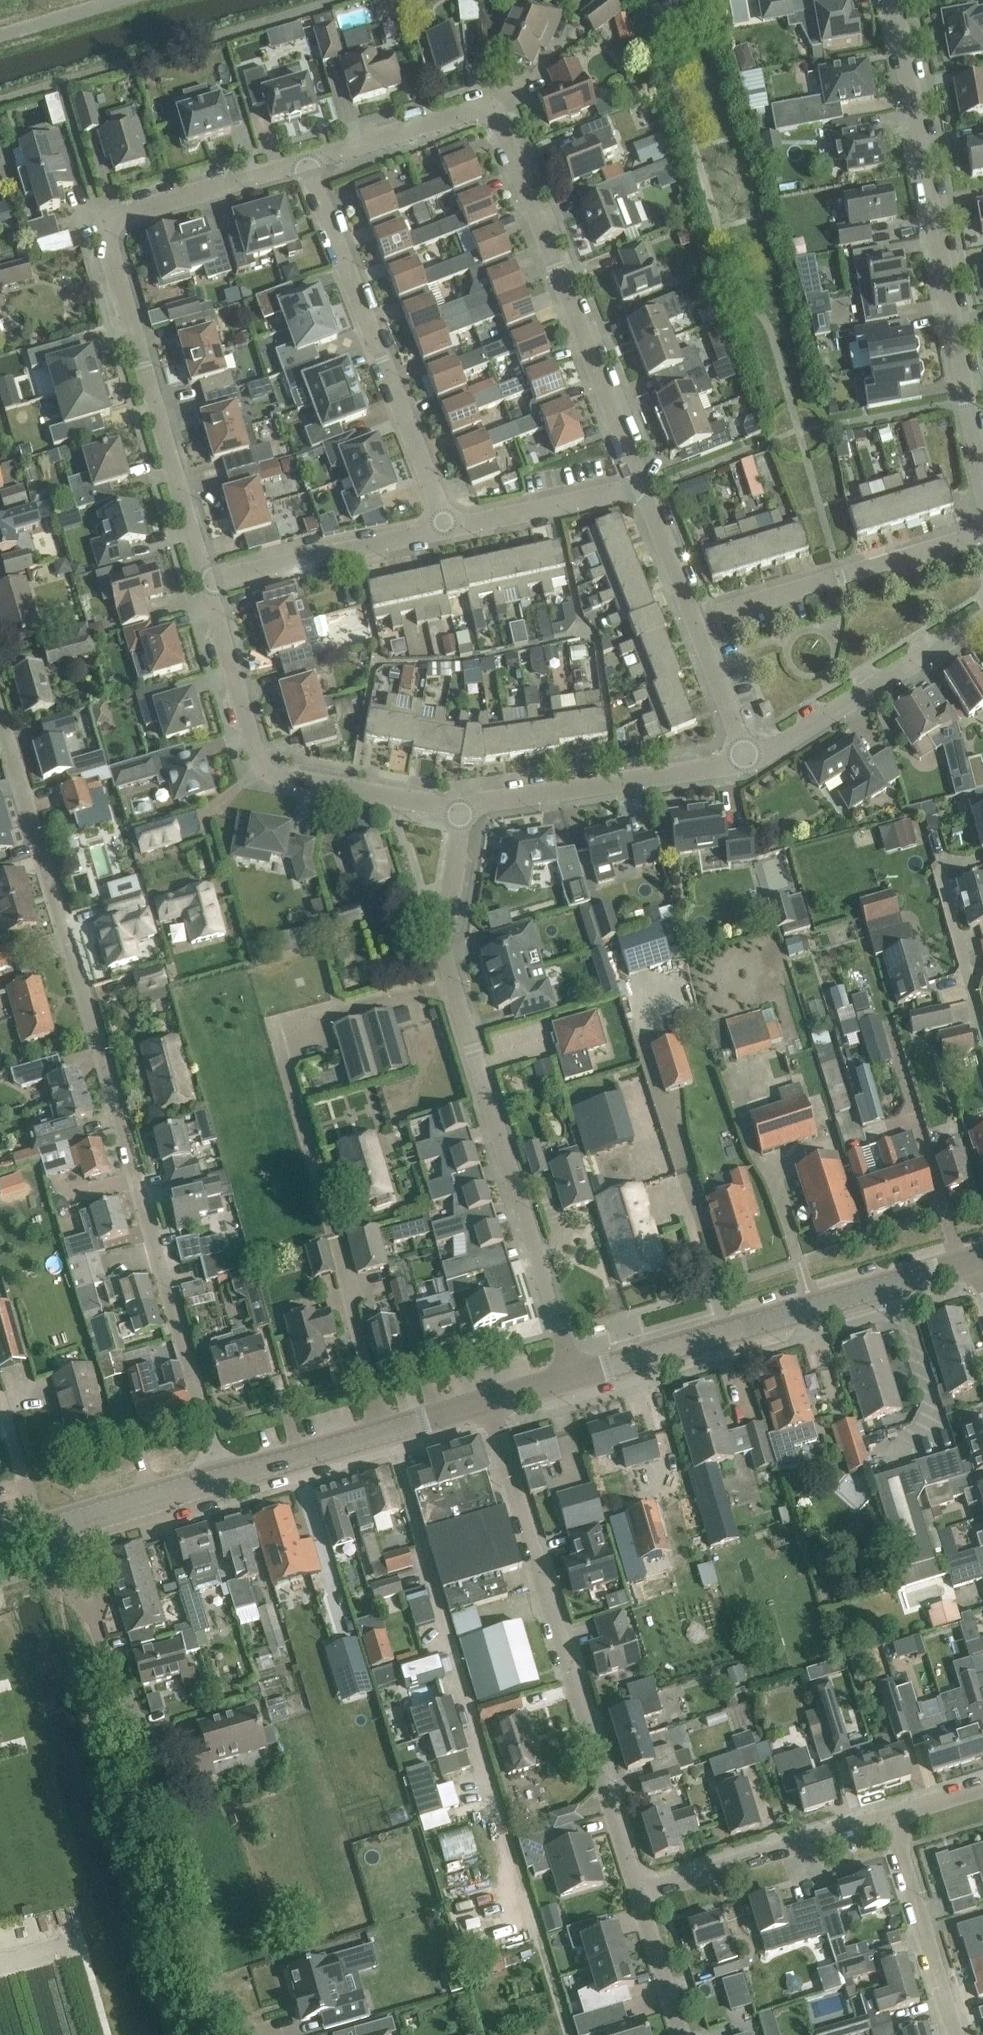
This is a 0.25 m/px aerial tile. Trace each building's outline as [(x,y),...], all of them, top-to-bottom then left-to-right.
[(380,22),(396,18),(391,0),(373,0),(380,22)] [(477,0),(457,0),(460,25),(479,23),(479,25),(480,24),(477,0)] [(620,12),(611,0),(602,0),(582,16),(594,31),(620,12)] [(848,4),(814,10),(815,11),(792,15),(790,0),(779,0),(759,3),(763,22),(786,18),(788,29),(800,26),(811,49),(821,47),(858,41),(855,19),(851,20),(848,4)] [(560,14),(544,7),(540,14),(517,4),(501,43),(505,45),(501,54),(525,64),(529,55),(534,57),(542,38),(549,41),(560,14)] [(970,55),(982,53),(982,51),(980,34),(982,33),(982,10),(976,12),(975,8),(942,14),(945,28),(948,28),(950,42),(947,42),(950,59),(970,55)] [(309,18),(309,19),(323,64),(324,63),(323,62),(341,57),(332,27),(337,25),(333,11),(309,18)] [(627,13),(614,17),(613,17),(620,42),(634,38),(627,13)] [(466,69),(464,49),(462,29),(460,29),(460,31),(452,34),(451,32),(426,40),(426,41),(418,44),(417,42),(416,42),(427,81),(428,80),(428,79),(436,76),(437,78),(463,70),(462,68),(465,68),(465,69),(466,69)] [(739,67),(750,65),(746,45),(735,47),(739,67)] [(247,48),(235,51),(237,59),(249,55),(247,48)] [(400,85),(394,66),(391,54),(375,59),(374,55),(342,65),(347,84),(353,103),(385,94),(384,90),(400,85)] [(549,123),(566,116),(571,118),(579,115),(582,110),(593,105),(594,106),(595,106),(583,77),(581,78),(575,62),(550,73),(557,89),(539,96),(539,95),(537,95),(549,124),(550,124),(549,123)] [(839,105),(872,99),(866,63),(819,72),(824,98),(770,107),(775,133),(842,121),(839,105)] [(315,110),(310,91),(306,79),(271,90),(265,68),(243,75),(246,89),(252,108),(266,104),(271,123),(315,110)] [(955,81),(957,93),(959,102),(958,102),(961,116),(980,113),(982,112),(982,76),(974,78),(955,81)] [(749,114),(765,112),(762,84),(747,85),(749,114)] [(58,97),(45,100),(49,113),(61,109),(58,97)] [(241,124),(235,104),(233,97),(221,101),(220,100),(177,113),(178,117),(184,134),(180,141),(182,149),(188,152),(196,150),(199,143),(230,134),(228,127),(241,124)] [(75,102),(84,133),(99,128),(90,98),(75,102)] [(572,182),(580,179),(583,181),(587,181),(590,180),(592,178),(593,174),(606,169),(600,155),(617,149),(606,120),(580,130),(585,144),(560,154),(572,182)] [(144,147),(140,131),(135,133),(132,123),(99,133),(106,159),(111,157),(115,172),(144,163),(140,148),(144,147)] [(833,135),(831,135),(836,161),(845,159),(847,173),(865,170),(885,166),(880,138),(869,140),(867,141),(865,131),(868,130),(867,129),(859,130),(848,132),(833,135)] [(661,134),(632,145),(639,164),(651,159),(653,165),(670,158),(661,134)] [(26,226),(36,244),(60,236),(54,217),(48,219),(47,212),(60,209),(54,191),(73,186),(58,135),(19,147),(26,170),(17,173),(25,199),(34,196),(39,214),(40,214),(42,221),(26,226)] [(761,139),(765,160),(781,157),(777,136),(761,139)] [(425,203),(453,192),(481,181),(466,143),(438,154),(447,178),(420,189),(425,203)] [(982,174),(982,143),(966,146),(972,176),(982,174)] [(600,200),(581,207),(596,244),(624,233),(640,227),(632,205),(627,207),(625,200),(626,200),(638,195),(636,190),(654,183),(648,168),(630,175),(603,185),(595,189),(600,200)] [(354,186),(369,225),(397,214),(425,203),(420,189),(392,200),(382,175),(354,186)] [(496,219),(481,181),(453,192),(462,215),(434,226),(439,240),(455,234),(496,219)] [(840,247),(850,245),(870,242),(867,225),(894,220),(889,190),(844,198),(849,227),(837,229),(840,247)] [(260,206),(273,252),(286,248),(289,257),(302,253),(290,218),(288,219),(283,203),(275,205),(274,202),(260,206)] [(424,204),(413,209),(420,225),(431,221),(424,204)] [(273,252),(260,206),(246,210),(246,213),(239,216),(243,229),(238,230),(239,236),(228,240),(237,272),(255,266),(253,257),(273,252)] [(384,262),(412,251),(439,240),(434,226),(406,237),(397,214),(369,225),(384,262)] [(481,266),(482,267),(510,256),(496,219),(455,234),(456,238),(469,233),(476,253),(449,264),(454,277),(481,266)] [(175,231),(190,280),(191,280),(188,272),(204,268),(208,280),(230,273),(219,239),(208,242),(203,226),(197,228),(196,225),(182,229),(183,232),(177,234),(176,231),(175,231)] [(690,230),(676,235),(681,247),(694,242),(690,230)] [(153,256),(163,288),(190,280),(175,231),(148,239),(149,242),(147,243),(151,257),(153,256)] [(803,239),(789,242),(793,259),(806,256),(803,239)] [(623,302),(641,295),(660,288),(650,262),(649,262),(642,245),(619,254),(624,266),(626,265),(628,270),(612,276),(623,302)] [(32,248),(19,251),(22,263),(35,259),(32,248)] [(870,286),(905,280),(901,256),(877,261),(875,249),(856,252),(852,253),(856,276),(868,274),(870,286)] [(454,277),(449,264),(421,275),(412,251),(384,262),(398,299),(426,288),(454,277)] [(463,300),(468,314),(524,293),(510,256),(482,267),(491,290),(463,300)] [(814,256),(795,260),(798,271),(816,268),(814,256)] [(1,289),(32,281),(28,262),(0,269),(0,286),(1,289)] [(289,266),(282,269),(287,282),(300,277),(297,270),(289,266)] [(858,289),(861,302),(864,324),(868,323),(888,320),(886,308),(910,304),(905,280),(870,286),(858,289)] [(288,329),(327,315),(325,311),(327,310),(327,311),(329,311),(329,307),(328,303),(326,299),(324,296),(322,292),(321,293),(321,294),(319,295),(318,291),(296,299),(291,285),(255,298),(264,321),(282,314),(288,329)] [(820,287),(803,290),(806,298),(821,295),(820,287)] [(468,314),(463,300),(435,311),(426,288),(398,299),(413,336),(468,314)] [(244,289),(240,291),(243,301),(253,298),(251,293),(244,289)] [(539,329),(524,293),(468,314),(473,327),(501,316),(510,340),(539,329)] [(638,352),(671,339),(665,324),(682,318),(674,295),(642,308),(646,319),(628,326),(638,352)] [(167,310),(171,323),(200,315),(198,307),(197,303),(197,302),(167,310)] [(210,304),(198,307),(200,315),(212,311),(210,304)] [(713,306),(697,312),(702,325),(718,319),(713,306)] [(212,311),(200,315),(171,323),(171,324),(175,323),(179,339),(176,340),(178,348),(181,348),(185,361),(182,362),(182,363),(219,352),(213,331),(219,329),(213,311),(214,311),(212,311)] [(826,313),(810,316),(812,325),(814,337),(830,334),(826,313)] [(446,338),(473,327),(468,314),(413,336),(427,373),(455,362),(446,338)] [(275,352),(283,374),(315,362),(319,361),(314,348),(336,339),(334,335),(336,334),(336,335),(338,335),(338,331),(337,327),(335,323),(334,320),(331,317),(330,318),(328,319),(327,315),(288,329),(294,345),(275,352)] [(867,354),(870,368),(913,360),(913,355),(916,354),(919,350),(917,343),(913,340),(910,341),(909,334),(887,338),(885,325),(853,330),(858,355),(867,354)] [(510,340),(483,351),(488,364),(516,353),(525,377),(553,366),(539,329),(510,340)] [(250,331),(240,334),(243,344),(253,341),(250,331)] [(671,382),(703,370),(694,348),(677,354),(671,339),(638,352),(648,378),(667,371),(671,382)] [(56,396),(100,383),(99,377),(103,376),(99,364),(95,365),(91,352),(64,360),(60,345),(27,355),(32,370),(47,366),(56,396)] [(441,410),(470,399),(460,375),(488,364),(483,351),(455,362),(427,373),(441,410)] [(728,351),(716,355),(719,363),(731,359),(728,351)] [(220,393),(236,389),(231,372),(226,373),(219,352),(182,363),(182,364),(185,363),(189,376),(186,377),(188,385),(200,382),(204,398),(220,393)] [(914,365),(913,360),(870,368),(872,382),(863,384),(868,409),(899,403),(897,390),(918,386),(917,379),(920,378),(923,374),(921,367),(917,364),(914,365)] [(315,362),(283,374),(290,393),(302,389),(307,391),(313,406),(356,390),(354,384),(357,381),(353,370),(348,369),(346,364),(320,374),(315,362)] [(553,366),(525,377),(497,388),(503,402),(530,391),(534,402),(531,404),(529,409),(532,418),(568,404),(553,366)] [(667,427),(700,414),(694,399),(711,392),(703,370),(671,382),(675,393),(657,401),(667,427)] [(100,383),(56,396),(65,426),(49,431),(54,447),(87,437),(82,422),(109,415),(106,401),(109,399),(106,388),(102,389),(100,383)] [(470,399),(441,410),(456,447),(484,436),(475,413),(503,402),(497,388),(470,399)] [(204,440),(242,429),(240,422),(235,408),(241,406),(236,389),(220,393),(224,409),(198,417),(200,425),(203,424),(207,438),(204,439),(204,440)] [(311,449),(323,445),(343,437),(339,425),(366,415),(364,410),(367,406),(363,396),(358,395),(356,390),(313,406),(318,421),(316,426),(304,431),(311,449)] [(0,399),(0,403),(3,412),(19,408),(15,394),(0,399)] [(835,399),(827,400),(829,415),(838,413),(835,399)] [(583,442),(568,404),(532,418),(512,425),(517,439),(545,429),(554,453),(583,442)] [(519,411),(509,414),(513,423),(522,420),(519,411)] [(706,429),(700,414),(667,427),(677,453),(695,446),(700,457),(731,444),(723,422),(706,429)] [(249,419),(240,422),(242,429),(251,426),(249,419)] [(916,421),(901,426),(905,439),(920,434),(916,421)] [(512,425),(484,436),(456,447),(471,486),(499,475),(490,450),(517,439),(512,425)] [(242,429),(204,440),(207,440),(211,453),(208,454),(211,462),(221,459),(226,475),(258,466),(274,461),(270,449),(254,454),(253,450),(258,449),(251,426),(242,429)] [(892,441),(889,429),(878,432),(881,444),(892,441)] [(862,431),(852,434),(854,441),(854,442),(864,439),(862,431)] [(852,434),(851,433),(845,434),(845,433),(833,435),(834,445),(846,442),(854,441),(852,434)] [(343,465),(349,478),(386,464),(385,460),(387,460),(387,456),(386,453),(384,450),(382,448),(380,448),(377,440),(358,447),(353,434),(343,437),(323,445),(332,469),(343,465)] [(30,444),(18,447),(21,458),(32,455),(30,444)] [(76,512),(94,506),(113,501),(109,485),(128,480),(118,445),(84,455),(89,474),(67,481),(76,512)] [(534,454),(525,458),(529,469),(539,465),(534,454)] [(752,457),(740,462),(746,479),(757,476),(752,457)] [(292,459),(280,463),(284,475),(296,472),(292,459)] [(387,468),(386,464),(349,478),(354,492),(343,497),(352,520),(381,508),(377,496),(396,489),(392,480),(394,479),(394,476),(394,473),(392,470),(389,467),(387,468)] [(230,516),(264,506),(258,485),(263,483),(258,466),(226,475),(231,491),(220,494),(222,502),(226,501),(230,516)] [(914,471),(918,484),(929,519),(928,517),(943,512),(943,515),(953,512),(942,476),(927,481),(923,468),(914,471)] [(889,473),(890,478),(904,524),(919,519),(919,522),(929,519),(918,484),(903,488),(899,476),(898,476),(897,471),(889,473)] [(705,476),(690,482),(696,497),(711,491),(705,476)] [(904,524),(890,478),(881,481),(885,494),(870,498),(881,534),(890,531),(889,528),(904,524)] [(881,534),(870,498),(866,486),(858,488),(861,501),(846,506),(856,541),(866,538),(865,536),(879,531),(880,534),(881,534)] [(5,512),(28,505),(22,487),(0,494),(0,496),(5,512)] [(49,490),(29,495),(32,507),(52,501),(49,490)] [(106,541),(93,545),(99,567),(111,564),(130,558),(126,545),(145,539),(140,522),(142,519),(140,512),(137,510),(135,505),(116,511),(99,516),(106,541)] [(264,506),(230,516),(234,530),(230,531),(233,539),(259,531),(264,547),(260,548),(260,549),(280,543),(275,526),(270,527),(264,506)] [(16,547),(12,534),(39,526),(33,507),(5,515),(7,520),(0,522),(0,552),(16,547)] [(770,515),(774,527),(784,563),(784,560),(798,556),(799,558),(808,556),(798,520),(782,525),(779,512),(770,515)] [(740,537),(725,542),(736,577),(745,574),(745,572),(759,567),(746,522),(743,514),(734,517),(737,525),(740,537)] [(332,516),(318,521),(323,536),(338,533),(332,516)] [(583,558),(595,553),(627,541),(622,528),(624,527),(621,517),(586,531),(592,545),(580,550),(583,558)] [(315,518),(303,521),(307,533),(318,530),(315,518)] [(746,522),(759,567),(774,563),(775,566),(784,563),(774,527),(758,532),(755,519),(746,522)] [(725,542),(722,529),(713,532),(717,544),(702,549),(701,544),(700,544),(712,585),(721,582),(721,579),(735,575),(736,577),(725,542)] [(627,541),(595,553),(601,569),(589,573),(592,581),(604,576),(636,564),(631,551),(633,550),(630,540),(627,541)] [(549,548),(535,551),(541,585),(543,597),(553,595),(550,582),(566,579),(558,543),(548,545),(549,548)] [(541,585),(535,551),(534,548),(524,550),(525,553),(510,556),(516,590),(519,603),(529,600),(526,588),(541,585)] [(579,550),(571,553),(575,562),(582,559),(579,550)] [(7,575),(33,567),(29,553),(3,561),(7,575)] [(516,590),(510,556),(510,553),(500,556),(500,558),(486,561),(492,595),(495,608),(505,606),(502,593),(516,590)] [(478,598),(492,595),(486,561),(486,559),(476,561),(476,564),(462,567),(467,595),(471,613),(480,611),(478,598)] [(636,564),(604,576),(610,592),(598,597),(601,604),(613,599),(645,587),(640,574),(642,573),(639,563),(636,564)] [(82,564),(71,567),(74,578),(85,574),(82,564)] [(447,599),(467,595),(462,567),(461,564),(439,569),(439,572),(447,599)] [(122,627),(129,625),(148,620),(143,601),(161,596),(161,597),(162,597),(154,568),(152,568),(153,569),(110,581),(109,580),(108,581),(117,611),(118,610),(122,627)] [(415,574),(415,577),(424,610),(438,607),(441,619),(451,617),(447,599),(439,572),(425,575),(424,572),(415,574)] [(390,579),(391,582),(399,615),(414,612),(417,625),(427,623),(424,610),(415,577),(401,580),(400,577),(390,579)] [(399,615),(391,582),(377,585),(376,583),(366,585),(374,621),(390,617),(392,630),(402,628),(399,615)] [(27,638),(39,635),(24,583),(0,590),(0,617),(8,644),(27,638)] [(292,584),(272,589),(260,593),(265,609),(254,612),(256,620),(259,620),(264,634),(298,624),(313,620),(313,619),(298,623),(292,603),(297,601),(292,584)] [(645,587),(613,599),(619,615),(607,620),(610,627),(627,620),(654,610),(649,597),(651,596),(648,587),(645,587)] [(598,597),(587,601),(590,608),(601,604),(598,597)] [(359,599),(343,603),(344,609),(360,605),(359,599)] [(362,606),(350,610),(354,621),(365,618),(362,606)] [(627,620),(636,643),(663,633),(662,632),(665,631),(657,610),(654,611),(654,610),(627,620)] [(313,620),(298,624),(264,634),(268,648),(265,649),(267,658),(279,654),(283,670),(314,661),(309,644),(319,641),(313,620)] [(607,620),(600,622),(603,629),(610,627),(607,620)] [(101,623),(88,627),(92,639),(105,636),(101,623)] [(509,626),(513,646),(527,643),(523,623),(509,626)] [(86,624),(71,627),(75,642),(90,638),(86,624)] [(152,677),(164,674),(183,668),(176,643),(174,644),(171,637),(168,635),(161,637),(161,635),(153,637),(149,625),(124,632),(130,654),(144,650),(152,677)] [(562,625),(552,627),(554,637),(564,635),(562,625)] [(663,633),(636,643),(619,650),(622,657),(634,653),(640,668),(672,655),(671,655),(674,654),(670,645),(668,646),(663,633)] [(441,639),(445,656),(459,653),(458,649),(455,636),(441,639)] [(94,653),(90,638),(75,642),(44,650),(48,665),(94,653)] [(607,638),(600,641),(602,654),(612,650),(607,638)] [(402,642),(390,645),(392,656),(404,654),(402,642)] [(471,646),(458,649),(459,653),(459,657),(472,655),(471,646)] [(555,647),(543,649),(545,659),(557,656),(555,647)] [(571,660),(586,658),(584,647),(569,649),(571,660)] [(504,657),(507,670),(520,668),(517,655),(504,657)] [(672,655),(640,668),(627,673),(631,681),(643,676),(649,691),(676,680),(683,677),(679,668),(677,669),(672,655)] [(493,660),(480,661),(482,673),(495,672),(493,660)] [(282,697),(286,711),(320,701),(314,680),(319,678),(314,661),(283,670),(288,686),(276,689),(279,697),(282,697)] [(474,662),(461,665),(463,673),(475,671),(474,662)] [(25,716),(44,710),(54,707),(41,663),(12,671),(25,716)] [(944,679),(954,696),(968,718),(982,709),(982,679),(979,682),(968,664),(944,679)] [(428,665),(426,678),(440,678),(440,665),(428,665)] [(393,669),(391,679),(399,680),(401,670),(393,669)] [(478,673),(465,673),(466,688),(478,687),(478,673)] [(402,674),(400,686),(410,688),(412,676),(402,674)] [(647,701),(653,715),(685,704),(685,703),(688,702),(684,693),(681,694),(676,680),(649,691),(632,697),(635,705),(647,701)] [(166,740),(182,735),(201,729),(190,694),(171,700),(167,685),(136,694),(146,727),(161,723),(166,740)] [(537,689),(523,691),(526,708),(527,721),(534,755),(540,754),(548,752),(549,755),(559,754),(558,746),(552,717),(537,719),(536,707),(539,706),(537,689)] [(960,736),(956,723),(946,706),(931,715),(919,694),(893,711),(900,722),(896,724),(906,741),(911,747),(927,738),(935,751),(960,736)] [(574,696),(576,709),(582,743),(597,740),(597,743),(607,742),(604,722),(602,705),(586,708),(584,695),(574,696)] [(374,742),(388,744),(395,711),(397,698),(387,696),(385,709),(369,706),(367,723),(363,743),(373,745),(374,742)] [(632,697),(624,700),(627,709),(635,705),(632,697)] [(582,745),(582,743),(576,709),(561,711),(559,698),(549,700),(552,717),(558,746),(572,744),(572,747),(582,745)] [(398,746),(412,748),(419,720),(422,702),(412,700),(410,713),(395,711),(388,744),(388,747),(398,749),(398,746)] [(320,701),(286,711),(290,725),(287,726),(289,734),(301,731),(306,747),(337,738),(332,721),(326,722),(320,701)] [(685,704),(653,715),(641,720),(644,729),(656,724),(662,739),(697,725),(693,716),(690,717),(685,704)] [(433,722),(419,720),(412,748),(411,756),(421,758),(422,755),(436,757),(443,724),(446,711),(436,709),(433,722)] [(501,712),(503,725),(509,758),(524,756),(524,759),(534,757),(534,755),(527,721),(513,723),(511,710),(501,712)] [(458,726),(443,724),(436,757),(436,760),(446,762),(446,759),(460,761),(467,730),(469,722),(467,715),(460,713),(458,726)] [(46,743),(33,746),(43,779),(62,773),(66,772),(68,780),(107,769),(104,758),(103,754),(70,763),(63,740),(77,735),(71,714),(40,723),(46,743)] [(509,761),(509,758),(503,725),(488,727),(486,714),(479,715),(477,723),(479,730),(485,762),(499,760),(500,762),(509,761)] [(485,764),(485,762),(479,730),(467,730),(460,761),(460,764),(485,764)] [(854,738),(806,768),(809,772),(808,777),(812,784),(816,784),(818,788),(846,771),(855,785),(839,795),(848,811),(865,800),(865,801),(886,789),(885,788),(899,779),(890,750),(885,752),(869,762),(854,738)] [(176,799),(186,796),(187,799),(191,797),(195,796),(199,794),(206,790),(210,789),(209,785),(208,781),(208,777),(207,773),(206,769),(205,765),(203,765),(200,756),(187,760),(183,747),(117,766),(108,769),(114,791),(156,778),(158,786),(171,782),(176,799)] [(113,755),(104,758),(107,769),(108,769),(117,766),(113,755)] [(967,761),(974,791),(982,789),(976,759),(967,761)] [(106,804),(102,790),(98,779),(83,783),(61,790),(70,817),(91,810),(91,809),(106,804)] [(12,848),(4,822),(7,821),(0,797),(0,852),(12,848)] [(969,802),(982,852),(982,799),(969,802)] [(727,864),(756,860),(748,832),(725,836),(721,812),(698,815),(697,810),(670,814),(673,836),(676,836),(679,854),(698,852),(698,848),(725,844),(727,864)] [(269,863),(270,856),(283,859),(283,858),(294,859),(293,862),(299,882),(315,878),(310,862),(313,843),(297,840),(297,845),(286,843),(288,829),(263,825),(264,820),(240,816),(232,857),(269,863)] [(127,833),(135,856),(140,855),(141,857),(182,845),(173,818),(127,833)] [(618,826),(584,835),(589,855),(593,870),(597,884),(615,879),(611,865),(632,859),(635,868),(659,861),(657,853),(652,834),(629,840),(623,821),(617,823),(618,826)] [(909,821),(893,825),(900,850),(916,846),(909,821)] [(590,903),(574,850),(554,853),(551,831),(512,837),(512,836),(510,836),(510,838),(504,845),(502,844),(502,845),(503,846),(496,885),(505,886),(507,890),(515,892),(519,889),(528,890),(531,866),(556,863),(563,886),(561,886),(568,910),(590,903)] [(361,890),(390,881),(376,834),(347,842),(361,890)] [(35,925),(27,898),(30,897),(23,872),(0,879),(0,919),(5,934),(35,925)] [(982,901),(982,877),(956,884),(962,906),(982,901)] [(114,885),(118,901),(125,899),(139,894),(135,879),(114,885)] [(224,936),(211,886),(154,901),(159,923),(184,916),(185,919),(191,944),(224,936)] [(891,893),(858,903),(865,926),(898,916),(891,893)] [(108,969),(120,965),(143,958),(138,942),(158,936),(149,907),(144,909),(139,894),(125,899),(118,901),(104,905),(108,920),(110,920),(111,922),(96,927),(108,969)] [(786,896),(769,901),(778,930),(782,929),(784,936),(809,929),(800,896),(787,900),(786,896)] [(962,906),(969,929),(982,925),(982,901),(962,906)] [(590,905),(578,909),(581,918),(593,914),(592,910),(590,905)] [(610,905),(592,910),(593,914),(594,918),(601,938),(602,942),(603,942),(620,936),(610,905)] [(673,905),(658,910),(661,922),(677,917),(673,905)] [(337,932),(364,924),(358,906),(331,914),(337,932)] [(656,906),(642,911),(642,912),(646,923),(647,926),(661,922),(658,910),(656,906)] [(508,911),(489,916),(490,919),(493,929),(511,924),(508,911)] [(642,912),(623,918),(627,929),(646,923),(642,912)] [(542,966),(530,925),(499,934),(503,947),(481,953),(490,981),(528,970),(542,966)] [(902,927),(869,937),(875,957),(882,955),(897,1005),(910,1001),(930,995),(915,944),(913,944),(907,926),(902,927)] [(319,927),(275,937),(280,955),(324,944),(319,927)] [(601,938),(589,942),(592,951),(604,948),(602,942),(601,938)] [(688,938),(682,940),(687,955),(692,953),(688,938)] [(798,938),(784,942),(789,957),(803,953),(798,938)] [(20,961),(15,945),(0,950),(0,967),(20,961)] [(604,949),(590,953),(595,970),(609,965),(604,949)] [(134,976),(140,998),(169,989),(162,968),(134,976)] [(528,970),(490,981),(498,1010),(519,1004),(523,1017),(554,1008),(548,986),(534,990),(528,970)] [(23,1044),(36,1040),(55,1035),(40,979),(7,988),(23,1044)] [(843,987),(830,991),(836,1013),(849,1010),(843,987)] [(864,993),(851,997),(855,1012),(868,1008),(864,993)] [(952,1027),(947,1007),(908,1015),(912,1036),(952,1027)] [(438,1010),(429,1012),(431,1022),(441,1019),(438,1010)] [(772,1010),(761,1013),(761,1012),(725,1022),(736,1061),(772,1051),(770,1044),(781,1041),(772,1010)] [(362,1020),(379,1077),(407,1069),(407,1068),(403,1069),(387,1014),(391,1013),(391,1012),(362,1020)] [(586,1052),(604,1046),(595,1014),(553,1026),(559,1046),(554,1048),(564,1082),(592,1073),(586,1052)] [(379,1077),(362,1020),(334,1028),(351,1086),(379,1077)] [(855,1020),(839,1024),(843,1038),(859,1033),(855,1020)] [(943,1056),(973,1049),(968,1029),(938,1036),(943,1056)] [(826,1031),(811,1035),(834,1114),(850,1109),(826,1031)] [(883,1033),(863,1039),(871,1066),(891,1060),(883,1033)] [(650,1047),(665,1092),(694,1083),(679,1037),(650,1047)] [(157,1111),(177,1105),(193,1101),(177,1038),(160,1042),(141,1047),(157,1111)] [(48,1081),(54,1103),(85,1093),(78,1070),(63,1075),(58,1058),(10,1072),(15,1086),(21,1088),(48,1081)] [(549,1061),(532,1065),(537,1081),(554,1076),(549,1061)] [(862,1097),(855,1099),(862,1127),(884,1121),(869,1068),(855,1072),(862,1097)] [(816,1136),(803,1098),(799,1085),(777,1092),(782,1105),(748,1116),(760,1154),(816,1136)] [(617,1092),(570,1107),(585,1154),(632,1139),(617,1092)] [(26,1129),(32,1151),(38,1149),(38,1151),(67,1143),(84,1138),(79,1121),(92,1117),(85,1093),(54,1103),(50,1104),(55,1121),(26,1129)] [(420,1164),(440,1158),(465,1151),(459,1132),(466,1129),(461,1111),(462,1111),(461,1108),(460,1109),(428,1119),(429,1124),(430,1142),(415,1146),(420,1164)] [(174,1130),(155,1134),(162,1163),(163,1163),(165,1169),(168,1168),(173,1185),(192,1180),(198,1179),(200,1178),(196,1161),(191,1162),(186,1142),(201,1138),(202,1144),(216,1141),(207,1111),(194,1115),(196,1124),(182,1128),(174,1130)] [(976,1131),(968,1134),(973,1150),(976,1150),(982,1171),(982,1122),(974,1125),(976,1131)] [(908,1169),(900,1171),(911,1203),(931,1196),(910,1134),(897,1138),(908,1169)] [(356,1206),(375,1200),(391,1196),(373,1135),(338,1145),(356,1206)] [(970,1184),(964,1164),(956,1139),(946,1142),(950,1155),(936,1160),(946,1191),(970,1184)] [(911,1203),(900,1171),(899,1171),(889,1141),(876,1145),(887,1176),(879,1178),(890,1210),(911,1203)] [(38,1151),(41,1162),(46,1177),(81,1167),(84,1178),(108,1171),(100,1142),(69,1151),(67,1143),(38,1151)] [(537,1143),(524,1147),(533,1176),(546,1172),(537,1143)] [(432,1203),(451,1197),(477,1189),(471,1170),(478,1168),(477,1163),(478,1162),(477,1159),(476,1160),(472,1148),(465,1151),(440,1158),(441,1164),(442,1180),(426,1185),(432,1203)] [(32,1151),(13,1156),(14,1162),(17,1169),(17,1170),(41,1162),(38,1151),(38,1149),(32,1151)] [(561,1163),(550,1167),(557,1192),(563,1211),(592,1202),(586,1183),(579,1158),(576,1149),(559,1154),(561,1163)] [(890,1210),(879,1178),(869,1181),(859,1151),(846,1155),(867,1218),(890,1210)] [(857,1226),(851,1207),(834,1155),(795,1168),(818,1239),(857,1226)] [(758,1216),(753,1198),(744,1169),(730,1173),(736,1192),(707,1201),(725,1262),(759,1251),(749,1218),(758,1216)] [(224,1172),(200,1178),(198,1179),(200,1187),(170,1195),(179,1232),(199,1227),(197,1217),(224,1211),(218,1189),(228,1186),(224,1172)] [(0,1183),(0,1192),(1,1193),(25,1185),(21,1175),(0,1183)] [(665,1270),(659,1251),(640,1188),(608,1197),(602,1178),(591,1181),(622,1283),(665,1270)] [(485,1186),(477,1189),(451,1197),(453,1202),(454,1219),(431,1226),(436,1244),(463,1235),(489,1227),(483,1209),(490,1206),(485,1188),(486,1188),(485,1186)] [(59,1197),(51,1199),(55,1212),(68,1208),(65,1201),(59,1197)] [(64,1241),(63,1242),(69,1261),(69,1262),(70,1262),(87,1257),(98,1254),(105,1252),(105,1251),(104,1251),(101,1242),(102,1242),(108,1240),(127,1234),(118,1202),(102,1206),(91,1209),(90,1210),(91,1212),(81,1215),(87,1236),(64,1243),(64,1241)] [(394,1243),(427,1234),(423,1220),(391,1229),(394,1243)] [(446,1283),(482,1272),(501,1266),(495,1247),(502,1245),(500,1240),(502,1239),(501,1236),(500,1237),(496,1225),(489,1227),(463,1235),(465,1241),(466,1258),(441,1265),(446,1283)] [(357,1274),(377,1269),(388,1266),(378,1227),(347,1235),(357,1274)] [(216,1262),(227,1258),(225,1252),(221,1235),(197,1241),(201,1258),(214,1255),(216,1262)] [(314,1278),(333,1273),(325,1243),(305,1249),(314,1278)] [(214,1255),(201,1258),(207,1282),(230,1276),(229,1275),(248,1269),(243,1253),(227,1258),(216,1262),(214,1255)] [(104,1321),(104,1320),(94,1288),(103,1285),(109,1304),(123,1299),(127,1312),(155,1304),(147,1279),(120,1287),(118,1280),(107,1284),(98,1255),(88,1259),(87,1257),(70,1262),(69,1262),(67,1263),(82,1312),(87,1326),(104,1321)] [(501,1266),(482,1272),(491,1298),(466,1306),(473,1331),(500,1323),(501,1328),(527,1320),(522,1306),(520,1307),(518,1301),(520,1300),(519,1297),(518,1297),(516,1291),(517,1290),(516,1287),(515,1288),(508,1265),(510,1265),(509,1263),(501,1266)] [(253,1268),(248,1269),(229,1275),(230,1276),(232,1286),(244,1292),(255,1331),(269,1327),(253,1268)] [(396,1306),(409,1302),(403,1281),(390,1284),(396,1306)] [(181,1289),(184,1301),(205,1296),(202,1283),(181,1289)] [(439,1297),(415,1303),(419,1319),(426,1344),(439,1340),(440,1343),(441,1346),(453,1343),(453,1342),(452,1337),(453,1337),(455,1336),(449,1312),(453,1311),(449,1294),(439,1297)] [(0,1304),(0,1368),(25,1361),(9,1301),(0,1304)] [(162,1328),(155,1304),(127,1312),(131,1324),(125,1326),(121,1314),(104,1320),(104,1321),(87,1326),(97,1361),(122,1354),(125,1353),(122,1341),(162,1328)] [(285,1319),(293,1350),(298,1369),(327,1362),(321,1338),(335,1334),(329,1311),(315,1315),(314,1311),(285,1319)] [(926,1322),(937,1359),(972,1349),(961,1312),(926,1322)] [(460,1315),(456,1316),(460,1327),(467,1325),(464,1313),(460,1315)] [(394,1317),(367,1324),(377,1367),(405,1360),(394,1317)] [(900,1411),(884,1355),(878,1336),(841,1347),(863,1422),(900,1411)] [(244,1385),(246,1384),(234,1343),(226,1346),(226,1345),(220,1339),(211,1341),(209,1350),(210,1355),(221,1391),(233,1388),(236,1391),(242,1389),(244,1385)] [(234,1343),(246,1384),(248,1383),(251,1386),(258,1385),(259,1380),(271,1377),(261,1341),(249,1344),(248,1339),(234,1343)] [(972,1349),(937,1359),(948,1396),(951,1395),(982,1385),(972,1349)] [(147,1351),(123,1358),(128,1374),(151,1368),(147,1351)] [(140,1424),(164,1417),(157,1390),(151,1368),(128,1374),(123,1358),(122,1354),(97,1361),(103,1381),(111,1379),(126,1375),(140,1424)] [(812,1424),(799,1381),(793,1362),(759,1372),(765,1391),(781,1449),(816,1439),(811,1424),(812,1424)] [(167,1387),(157,1390),(164,1417),(190,1410),(178,1363),(162,1368),(167,1387)] [(106,1433),(91,1367),(55,1379),(71,1442),(106,1433)] [(715,1463),(732,1458),(711,1385),(674,1396),(695,1469),(688,1471),(709,1544),(736,1536),(715,1463)] [(948,1396),(940,1398),(943,1409),(954,1405),(951,1395),(948,1396)] [(657,1459),(656,1454),(650,1435),(635,1439),(628,1417),(588,1429),(596,1458),(621,1451),(626,1468),(657,1459)] [(762,1422),(744,1428),(757,1471),(776,1465),(767,1436),(762,1422)] [(849,1475),(868,1469),(854,1422),(832,1429),(840,1454),(842,1454),(849,1475)] [(961,1466),(964,1477),(982,1471),(982,1424),(962,1430),(972,1462),(961,1466)] [(559,1462),(555,1451),(550,1431),(514,1442),(530,1496),(545,1491),(539,1468),(559,1462)] [(507,1597),(500,1574),(521,1567),(504,1509),(496,1511),(486,1474),(476,1443),(428,1457),(431,1467),(408,1474),(414,1495),(425,1532),(443,1591),(450,1614),(507,1597)] [(915,1504),(924,1489),(924,1490),(947,1483),(964,1478),(964,1477),(961,1466),(957,1455),(873,1482),(901,1572),(933,1562),(915,1504)] [(373,1520),(380,1517),(399,1512),(387,1470),(360,1478),(373,1520)] [(869,1496),(862,1477),(845,1483),(853,1503),(869,1496)] [(358,1479),(337,1485),(348,1520),(355,1518),(370,1567),(383,1563),(358,1479)] [(947,1483),(924,1490),(930,1510),(954,1503),(947,1483)] [(348,1520),(337,1485),(316,1492),(333,1549),(347,1545),(355,1543),(348,1520)] [(567,1533),(586,1527),(603,1522),(593,1485),(556,1496),(567,1533)] [(982,1508),(982,1487),(977,1489),(963,1494),(967,1507),(981,1503),(982,1508)] [(620,1567),(634,1617),(650,1612),(645,1595),(675,1586),(652,1507),(608,1520),(616,1549),(622,1548),(627,1565),(620,1567)] [(320,1570),(317,1559),(311,1540),(299,1544),(289,1509),(253,1520),(272,1585),(320,1570)] [(250,1517),(231,1522),(248,1578),(258,1575),(251,1551),(259,1549),(250,1517)] [(256,1606),(248,1578),(231,1522),(214,1527),(223,1559),(230,1557),(238,1581),(228,1584),(236,1611),(256,1606)] [(218,1574),(212,1555),(213,1555),(211,1549),(206,1529),(177,1538),(184,1563),(189,1577),(176,1580),(177,1583),(180,1593),(191,1631),(193,1636),(196,1635),(207,1631),(198,1604),(197,1604),(191,1582),(218,1574)] [(564,1564),(573,1594),(615,1581),(606,1551),(604,1552),(597,1529),(570,1537),(577,1560),(564,1564)] [(103,1554),(113,1586),(132,1581),(137,1600),(156,1595),(147,1563),(142,1544),(103,1554)] [(388,1574),(393,1572),(412,1567),(407,1550),(382,1557),(388,1574)] [(944,1560),(949,1575),(975,1567),(971,1552),(944,1560)] [(696,1568),(702,1588),(717,1583),(711,1564),(696,1568)] [(975,1567),(949,1575),(953,1588),(979,1580),(975,1567)] [(371,1587),(375,1603),(403,1594),(398,1578),(371,1587)] [(160,1609),(156,1595),(137,1600),(132,1581),(113,1586),(132,1648),(148,1643),(156,1640),(153,1628),(165,1625),(160,1609)] [(177,1583),(163,1587),(166,1597),(180,1593),(177,1583)] [(429,1602),(410,1607),(417,1630),(436,1625),(429,1602)] [(257,1610),(270,1654),(286,1649),(272,1605),(257,1610)] [(955,1605),(928,1614),(933,1630),(960,1621),(955,1605)] [(461,1641),(479,1703),(539,1686),(521,1624),(483,1635),(475,1609),(452,1616),(459,1642),(461,1641)] [(598,1676),(618,1671),(639,1664),(630,1635),(628,1636),(621,1614),(596,1622),(602,1643),(590,1647),(598,1676)] [(191,1631),(182,1634),(188,1653),(200,1650),(196,1635),(193,1636),(191,1631)] [(362,1639),(371,1668),(394,1661),(385,1632),(362,1639)] [(920,1638),(905,1643),(911,1661),(915,1660),(926,1656),(920,1638)] [(332,1647),(345,1689),(368,1682),(355,1640),(332,1647)] [(981,1656),(982,1656),(982,1640),(965,1646),(970,1660),(981,1656)] [(188,1672),(180,1643),(134,1656),(142,1686),(180,1675),(183,1688),(197,1684),(193,1671),(188,1672)] [(435,1655),(400,1666),(408,1689),(442,1679),(435,1655)] [(982,1703),(982,1664),(981,1656),(970,1660),(974,1673),(982,1703)] [(982,1703),(974,1673),(958,1678),(968,1708),(944,1715),(959,1764),(982,1757),(982,1746),(973,1714),(970,1715),(968,1708),(982,1703)] [(883,1788),(874,1757),(870,1744),(844,1752),(835,1723),(840,1722),(826,1678),(809,1683),(817,1710),(832,1757),(843,1753),(856,1796),(867,1793),(869,1796),(883,1792),(882,1788),(883,1788)] [(652,1679),(640,1682),(643,1694),(655,1691),(652,1679)] [(879,1684),(886,1707),(899,1703),(895,1690),(892,1680),(879,1684)] [(895,1690),(899,1703),(908,1732),(920,1728),(921,1731),(920,1731),(933,1773),(959,1764),(944,1715),(918,1723),(916,1717),(920,1716),(910,1685),(895,1690)] [(619,1743),(644,1735),(640,1719),(661,1713),(655,1692),(630,1700),(633,1709),(610,1716),(619,1743)] [(521,1696),(480,1710),(484,1722),(525,1709),(521,1696)] [(466,1753),(450,1700),(403,1715),(411,1742),(429,1737),(436,1762),(466,1753)] [(908,1732),(899,1703),(886,1707),(895,1736),(908,1732)] [(195,1780),(215,1775),(211,1764),(266,1748),(255,1709),(198,1725),(204,1744),(187,1749),(195,1780)] [(833,1760),(832,1757),(817,1710),(804,1714),(820,1764),(833,1760)] [(523,1714),(492,1724),(508,1776),(539,1766),(523,1714)] [(653,1775),(678,1768),(671,1745),(649,1751),(644,1735),(619,1743),(627,1770),(649,1764),(653,1775)] [(708,1762),(714,1779),(760,1764),(754,1747),(708,1762)] [(811,1766),(805,1748),(785,1754),(772,1758),(777,1777),(780,1776),(785,1795),(797,1792),(803,1813),(833,1803),(827,1784),(824,1774),(811,1778),(807,1767),(811,1766)] [(874,1757),(883,1788),(885,1787),(886,1791),(900,1786),(899,1783),(910,1780),(900,1749),(874,1757)] [(406,1772),(420,1818),(443,1812),(429,1765),(406,1772)] [(682,1778),(678,1768),(653,1775),(639,1780),(644,1797),(671,1789),(668,1782),(682,1778)] [(759,1826),(753,1807),(745,1782),(717,1790),(730,1835),(759,1826)] [(699,1832),(693,1813),(691,1808),(668,1815),(667,1813),(642,1820),(654,1858),(679,1851),(676,1839),(699,1832)] [(444,1872),(477,1863),(467,1827),(434,1836),(444,1872)] [(561,1897),(572,1894),(602,1884),(588,1838),(577,1841),(558,1847),(554,1831),(553,1832),(518,1842),(527,1870),(528,1870),(527,1866),(531,1865),(534,1877),(552,1871),(560,1896),(560,1897),(561,1897)] [(971,1848),(980,1876),(982,1884),(982,1844),(971,1848)] [(980,1876),(971,1848),(947,1855),(947,1853),(935,1858),(949,1904),(950,1903),(954,1915),(976,1909),(972,1896),(971,1896),(966,1880),(980,1876)] [(840,1887),(837,1888),(838,1890),(842,1903),(858,1898),(860,1898),(861,1901),(859,1902),(857,1904),(861,1918),(875,1914),(876,1908),(888,1905),(879,1874),(856,1881),(855,1879),(839,1883),(840,1887)] [(775,1895),(750,1903),(756,1920),(753,1921),(756,1931),(759,1930),(759,1931),(760,1936),(765,1952),(803,1940),(823,1934),(818,1916),(813,1901),(793,1907),(780,1911),(775,1895)] [(835,1910),(821,1915),(829,1942),(841,1938),(843,1938),(835,1910)] [(558,1914),(542,1919),(547,1934),(563,1929),(558,1914)] [(727,1947),(723,1936),(718,1917),(689,1926),(696,1949),(711,1945),(717,1964),(712,1966),(716,1979),(739,1972),(731,1946),(727,1947)] [(982,1957),(982,1919),(956,1927),(959,1939),(962,1938),(969,1962),(982,1957)] [(590,1968),(624,1957),(616,1929),(597,1935),(592,1921),(566,1929),(572,1951),(585,1951),(590,1968)] [(897,1932),(886,1936),(889,1947),(900,1944),(897,1932)] [(841,1938),(829,1942),(836,1964),(847,1961),(868,1954),(865,1943),(844,1950),(841,1938)] [(295,1969),(289,1971),(296,1994),(299,2005),(297,2006),(301,2021),(321,2016),(325,2029),(326,2029),(337,2026),(368,2017),(362,1994),(346,1999),(339,1977),(344,1976),(351,1974),(356,1973),(351,1958),(351,1957),(350,1953),(349,1954),(335,1958),(325,1961),(324,1959),(324,1957),(306,1962),(307,1966),(300,1968),(295,1969)] [(584,2016),(611,2008),(607,1994),(633,1986),(624,1957),(590,1968),(595,1985),(577,1994),(584,2016)] [(880,1964),(887,1988),(911,1981),(904,1957),(880,1964)] [(969,1962),(976,1985),(974,1986),(978,1998),(982,1996),(982,1957),(969,1962)] [(842,1983),(858,1978),(866,1976),(861,1959),(837,1967),(842,1983)] [(458,1972),(445,1976),(451,1994),(464,1990),(458,1972)] [(742,1977),(723,1983),(731,2011),(750,2005),(742,1977)] [(869,2030),(891,2023),(888,2013),(918,2003),(911,1981),(887,1988),(888,1992),(871,1997),(876,2013),(812,2033),(813,2034),(853,2034),(869,2030)] [(612,2011),(611,2008),(584,2017),(572,2019),(577,2034),(594,2034),(605,2032),(606,2034),(648,2034),(643,2019),(617,2027),(612,2011)] [(771,2009),(759,2012),(766,2034),(779,2034),(771,2009)] [(396,2033),(392,2019),(353,2030),(355,2034),(390,2034),(396,2033)] [(891,2023),(869,2030),(871,2034),(895,2034),(891,2023)] [(925,2026),(896,2034),(928,2034),(925,2026)]
